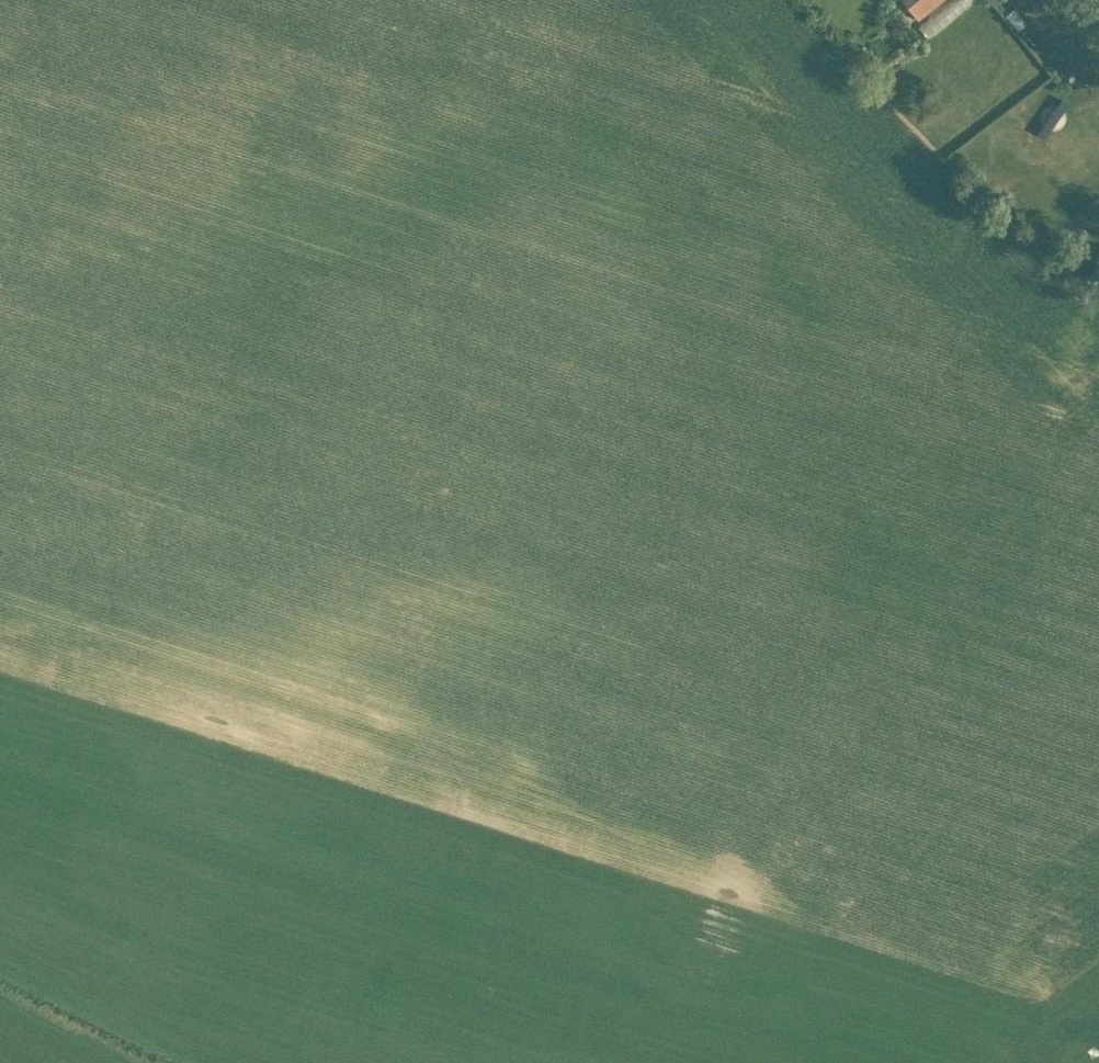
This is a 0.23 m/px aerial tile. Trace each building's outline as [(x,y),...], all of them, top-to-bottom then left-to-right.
[(918,17),(939,0),(903,0),(918,17)]
